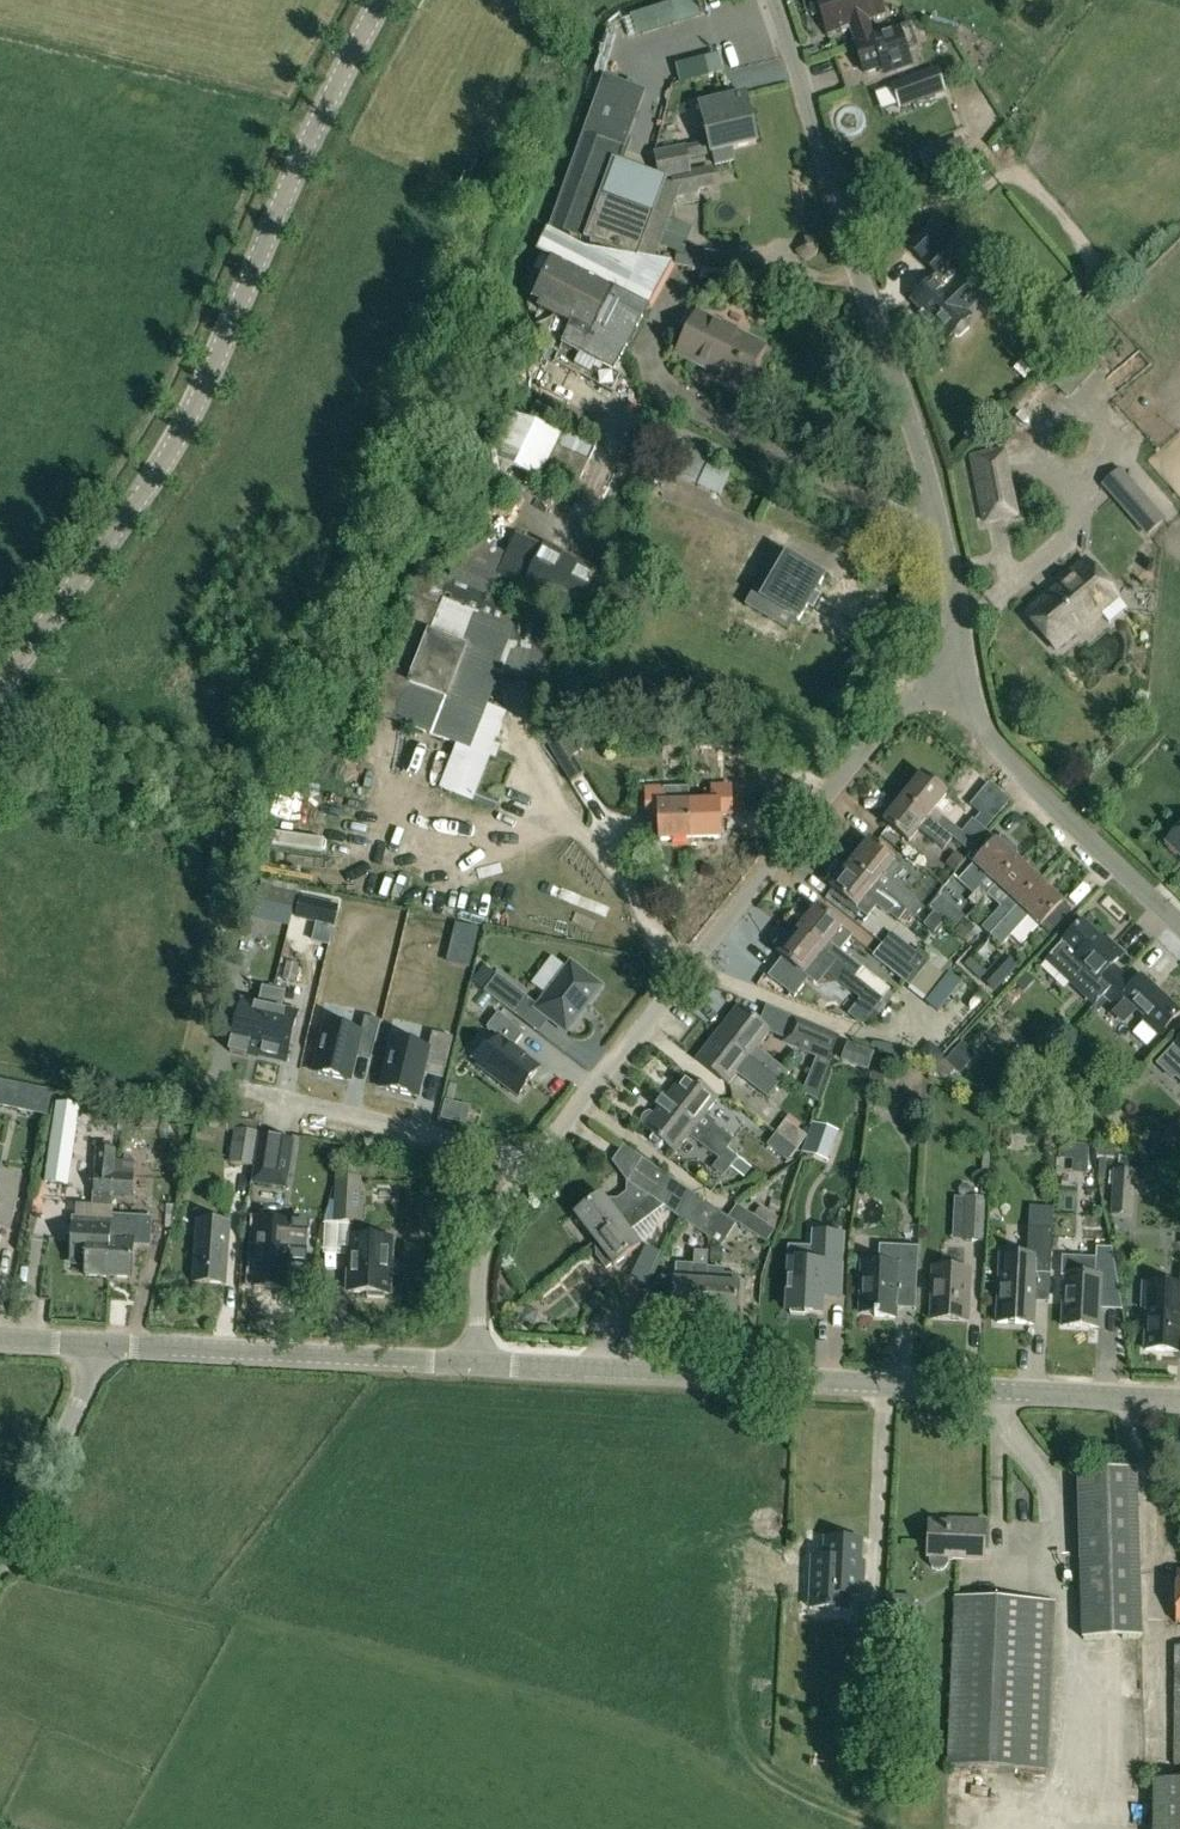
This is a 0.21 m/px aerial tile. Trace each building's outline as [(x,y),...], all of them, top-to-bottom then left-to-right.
[(635,31),(696,19),(692,0),(673,0),(631,8),(635,31)] [(867,19),(882,13),(877,0),(816,0),(828,33),(849,25),(855,42),(853,44),(873,38),(867,19)] [(873,38),(853,44),(865,77),(893,67),(895,72),(913,66),(908,52),(919,48),(911,25),(897,30),(873,38)] [(780,58),(762,65),(766,78),(784,71),(780,58)] [(890,84),(900,110),(946,93),(937,67),(890,84)] [(629,134),(635,117),(644,93),(604,78),(595,102),(549,228),(633,258),(655,262),(660,248),(669,222),(675,207),(677,201),(680,192),(674,189),(664,186),(653,216),(605,198),(618,164),(629,134)] [(755,144),(743,97),(700,108),(711,155),(713,155),(716,167),(735,162),(732,150),(755,144)] [(674,189),(680,192),(677,201),(678,206),(699,201),(697,191),(702,190),(697,171),(691,173),(688,161),(685,149),(685,147),(654,154),(660,179),(662,180),(671,178),(674,189)] [(911,301),(944,339),(951,334),(954,338),(961,338),(970,329),(970,323),(967,320),(970,317),(965,311),(976,302),(947,268),(964,254),(950,238),(949,238),(946,235),(947,234),(936,222),(907,247),(918,259),(921,257),(924,260),(921,262),(935,279),(935,278),(936,280),(911,301)] [(633,258),(583,250),(546,231),(535,253),(541,256),(648,310),(672,265),(655,262),(633,258)] [(614,372),(648,310),(541,256),(533,272),(543,277),(531,300),(539,304),(536,310),(556,319),(541,349),(561,359),(557,367),(609,395),(620,376),(614,372)] [(764,350),(697,315),(677,353),(711,371),(709,375),(728,385),(730,383),(744,390),(764,350)] [(1079,350),(1050,382),(1064,395),(1094,363),(1079,350)] [(574,492),(597,445),(567,430),(563,438),(510,413),(442,561),(455,567),(449,579),(493,599),(496,593),(520,604),(526,591),(596,628),(619,584),(546,547),(545,549),(517,536),(507,557),(474,542),(508,467),(541,483),(540,485),(556,493),(560,485),(574,492)] [(1005,450),(968,457),(982,527),(1018,520),(1005,450)] [(1166,520),(1120,468),(1101,485),(1147,537),(1166,520)] [(505,506),(518,507),(519,473),(506,472),(505,506)] [(755,577),(770,586),(755,613),(791,634),(823,579),(771,549),(755,577)] [(1052,598),(1049,595),(1025,615),(1055,651),(1078,632),(1081,635),(1101,618),(1098,615),(1117,599),(1085,560),(1057,584),(1062,590),(1052,598)] [(373,707),(465,744),(446,791),(472,801),(476,789),(506,714),(481,704),(492,676),(504,647),(551,654),(555,628),(493,599),(449,579),(437,573),(440,568),(427,562),(413,591),(410,590),(407,596),(415,599),(410,613),(373,707)] [(1150,586),(1129,587),(1130,610),(1151,609),(1150,586)] [(976,806),(992,793),(967,762),(951,775),(976,806)] [(921,776),(902,800),(928,820),(947,796),(921,776)] [(729,782),(701,783),(701,800),(685,800),(686,837),(717,836),(716,814),(730,814),(729,782)] [(668,785),(668,788),(661,789),(661,784),(643,785),(644,814),(645,814),(646,838),(686,837),(685,800),(685,784),(668,785)] [(910,843),(919,832),(943,851),(952,839),(935,826),(928,820),(902,800),(884,823),(910,843)] [(935,826),(952,839),(956,842),(963,833),(942,816),(935,826)] [(972,821),(963,833),(956,842),(971,854),(987,833),(972,821)] [(1166,844),(1179,857),(1179,829),(1166,844)] [(304,864),(304,843),(274,842),(274,863),(304,864)] [(893,862),(868,842),(850,865),(915,918),(924,907),(917,901),(918,899),(894,880),(904,868),(895,861),(893,862)] [(987,896),(997,886),(1019,863),(996,842),(974,866),(985,876),(978,885),(979,886),(968,899),(977,907),(987,896)] [(1041,883),(1019,863),(997,886),(987,896),(1000,908),(981,929),(990,937),(1019,907),(1041,883)] [(915,918),(850,865),(831,889),(857,909),(856,909),(867,918),(877,907),(888,916),(890,914),(908,929),(916,918),(915,918)] [(352,889),(360,871),(347,866),(340,884),(352,889)] [(1019,907),(990,937),(1001,947),(1029,916),(1041,927),(1062,903),(1041,883),(1019,907)] [(289,924),(296,895),(261,887),(254,916),(289,924)] [(939,917),(950,905),(941,896),(930,908),(939,917)] [(296,919),(315,923),(333,927),(338,906),(301,898),(296,919)] [(811,916),(798,933),(849,972),(855,977),(862,968),(841,952),(853,937),(842,928),(817,909),(811,916)] [(948,924),(954,931),(964,921),(966,918),(959,912),(948,924)] [(934,914),(925,924),(935,932),(944,922),(934,914)] [(974,931),(964,921),(954,931),(965,941),(974,931)] [(1047,959),(1086,994),(1094,986),(1105,996),(1123,975),(1113,966),(1121,957),(1082,921),(1047,959)] [(448,963),(469,967),(478,931),(457,926),(448,963)] [(839,984),(849,972),(798,933),(779,956),(804,976),(813,964),(839,984)] [(928,963),(892,935),(883,946),(919,975),(928,963)] [(883,946),(874,957),(910,986),(919,975),(883,946)] [(994,992),(1017,967),(1004,954),(981,979),(994,992)] [(299,964),(287,961),(283,979),(295,982),(299,964)] [(567,1033),(579,1017),(580,1017),(589,1005),(588,1005),(601,989),(602,988),(601,987),(600,987),(572,965),(571,964),(570,965),(570,966),(536,1010),(536,1009),(535,1010),(536,1011),(537,1011),(565,1033),(566,1034),(567,1033)] [(529,1000),(497,975),(484,993),(516,1017),(529,1000)] [(1123,975),(1105,996),(1116,1006),(1123,999),(1144,1019),(1142,1021),(1159,1037),(1179,1013),(1141,977),(1133,985),(1123,975)] [(262,988),(258,1006),(242,1002),(230,1053),(246,1057),(247,1054),(258,1056),(274,990),(262,988)] [(884,999),(869,988),(860,1000),(848,1015),(863,1026),(884,999)] [(274,990),(258,1056),(286,1063),(298,1013),(282,1009),(285,993),(274,990)] [(737,1008),(717,1034),(749,1058),(769,1032),(737,1008)] [(498,1014),(487,1029),(499,1038),(477,1067),(518,1098),(540,1069),(513,1049),(525,1034),(498,1014)] [(356,1058),(359,1048),(374,1052),(381,1021),(366,1017),(363,1033),(325,1024),(314,1072),(351,1081),(356,1058)] [(794,1020),(784,1044),(813,1056),(829,1063),(839,1038),(794,1020)] [(381,1088),(417,1096),(425,1064),(445,1068),(452,1037),(433,1033),(429,1048),(393,1040),(381,1088)] [(749,1058),(717,1034),(697,1060),(728,1085),(737,1074),(750,1084),(755,1078),(773,1091),(780,1082),(761,1068),(749,1058)] [(1172,1048),(1179,1056),(1179,1039),(1172,1048)] [(917,1055),(929,1067),(940,1054),(928,1043),(917,1055)] [(869,1072),(875,1054),(847,1044),(841,1062),(869,1072)] [(814,1098),(829,1063),(813,1056),(798,1092),(814,1098)] [(761,1068),(780,1082),(787,1072),(768,1058),(761,1068)] [(685,1076),(664,1102),(696,1127),(716,1100),(685,1076)] [(56,1102),(44,1182),(69,1186),(81,1105),(56,1102)] [(644,1129),(676,1153),(696,1127),(664,1102),(644,1129)] [(805,1137),(786,1122),(778,1134),(797,1148),(805,1137)] [(715,1125),(708,1136),(727,1150),(734,1140),(715,1125)] [(810,1129),(802,1152),(827,1161),(835,1137),(810,1129)] [(255,1166),(259,1135),(236,1132),(232,1163),(255,1166)] [(769,1145),(788,1160),(797,1148),(778,1134),(769,1145)] [(700,1145),(719,1159),(731,1168),(739,1159),(727,1150),(708,1136),(700,1145)] [(294,1143),(259,1137),(255,1166),(252,1185),(286,1190),(294,1143)] [(114,1158),(112,1196),(147,1198),(150,1149),(129,1148),(128,1158),(114,1158)] [(95,1150),(92,1206),(112,1207),(112,1197),(112,1196),(115,1151),(95,1150)] [(1164,1165),(1179,1171),(1179,1159),(1169,1154),(1164,1165)] [(627,1183),(651,1199),(666,1176),(643,1160),(627,1183)] [(1136,1174),(1114,1173),(1111,1216),(1133,1218),(1136,1174)] [(7,1231),(19,1178),(0,1174),(0,1229),(7,1231)] [(334,1223),(360,1225),(360,1178),(334,1176),(334,1223)] [(695,1195),(666,1176),(651,1199),(679,1218),(695,1195)] [(575,1215),(594,1241),(648,1200),(628,1186),(606,1202),(602,1196),(575,1215)] [(695,1195),(679,1218),(699,1232),(702,1229),(711,1235),(709,1238),(721,1246),(737,1223),(767,1243),(775,1231),(737,1205),(729,1218),(695,1195)] [(961,1242),(987,1243),(989,1200),(963,1199),(961,1242)] [(657,1212),(648,1200),(594,1241),(602,1252),(597,1256),(606,1269),(612,1265),(613,1267),(640,1247),(635,1241),(648,1231),(657,1212)] [(111,1217),(111,1219),(108,1278),(130,1279),(132,1246),(150,1247),(152,1219),(111,1217)] [(111,1219),(72,1218),(70,1260),(86,1260),(85,1277),(108,1278),(111,1219)] [(229,1224),(196,1222),(193,1283),(226,1285),(229,1224)] [(286,1272),(306,1272),(308,1226),(275,1224),(275,1239),(257,1238),(254,1288),(285,1290),(286,1272)] [(1028,1229),(1027,1256),(999,1255),(997,1323),(1033,1324),(1035,1274),(1051,1275),(1053,1230),(1028,1229)] [(377,1293),(386,1294),(389,1239),(352,1238),(350,1292),(368,1293),(368,1297),(376,1298),(377,1293)] [(879,1265),(861,1265),(859,1314),(876,1315),(876,1317),(897,1318),(897,1300),(895,1300),(896,1285),(916,1286),(917,1247),(879,1246),(879,1265)] [(814,1263),(788,1262),(786,1313),(823,1314),(823,1299),(840,1299),(842,1250),(815,1249),(814,1263)] [(1096,1250),(1095,1260),(1062,1259),(1061,1277),(1064,1277),(1062,1327),(1099,1328),(1101,1293),(1119,1293),(1111,1250),(1096,1250)] [(673,1314),(704,1316),(706,1282),(707,1266),(676,1264),(673,1314)] [(968,1322),(970,1272),(933,1270),(931,1320),(968,1322)] [(736,1318),(738,1284),(706,1282),(704,1316),(736,1318)] [(1179,1338),(1179,1283),(1179,1284),(1148,1283),(1145,1350),(1179,1352),(1179,1338)] [(530,1324),(534,1309),(519,1304),(514,1319),(530,1324)] [(1137,1470),(1076,1472),(1082,1641),(1143,1639),(1137,1470)] [(949,1560),(984,1561),(985,1523),(964,1522),(963,1525),(930,1524),(929,1559),(929,1564),(932,1568),(936,1571),(942,1571),(946,1569),(949,1564),(949,1560)] [(862,1597),(863,1574),(860,1574),(862,1542),(825,1540),(825,1541),(820,1541),(815,1544),(812,1548),(812,1553),(814,1557),(819,1561),(824,1561),(823,1595),(862,1597)] [(954,1598),(948,1767),(1048,1771),(1055,1602),(954,1598)] [(866,1618),(864,1654),(882,1655),(883,1619),(866,1618)] [(1153,1782),(1153,1828),(1179,1828),(1179,1782),(1153,1782)]
